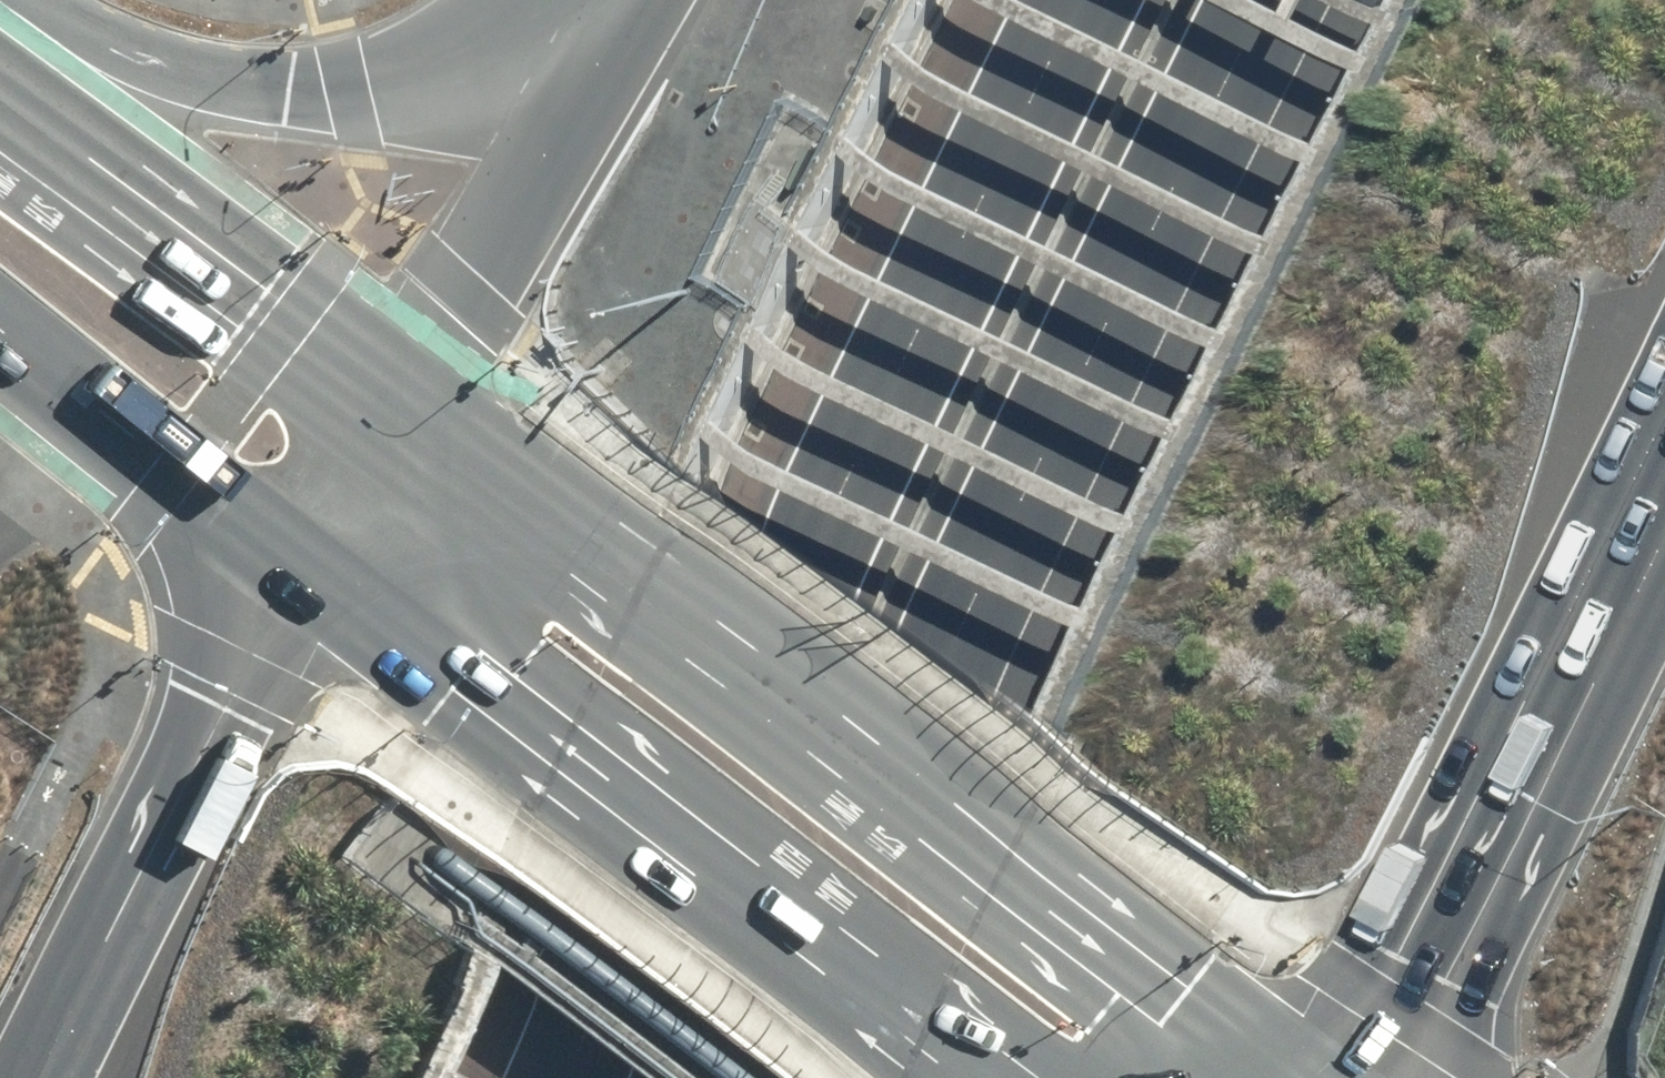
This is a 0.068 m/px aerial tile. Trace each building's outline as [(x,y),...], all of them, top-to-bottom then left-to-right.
[(764,193),(729,271),(772,291),(807,213),(774,197),(764,193)]
